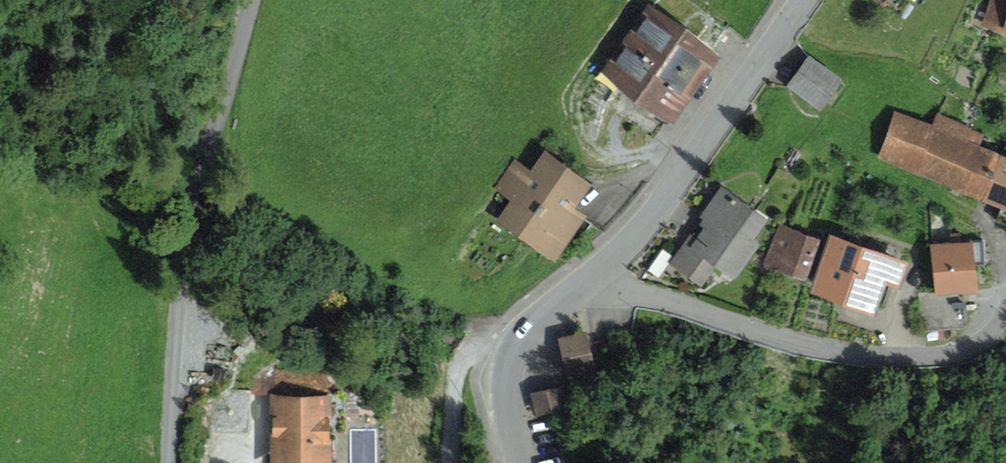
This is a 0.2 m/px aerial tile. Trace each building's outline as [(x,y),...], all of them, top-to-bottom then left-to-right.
[(982,23),(1005,30),(1005,28),(1005,0),(990,0),(982,23)] [(675,123),(722,58),(649,6),(602,71),(627,88),(610,111),(650,139),(666,116),(675,123)] [(843,79),(810,55),(787,87),(821,111),(843,79)] [(895,110),(878,158),(916,173),(935,124),(895,110)] [(939,114),(935,124),(916,173),(949,185),(971,129),(972,127),(939,114)] [(984,134),(971,129),(949,185),(983,198),(1000,153),(980,145),(984,134)] [(494,224),(554,264),(588,214),(577,206),(593,183),(546,152),(532,173),(514,161),(494,191),(509,201),(494,224)] [(1000,153),(983,198),(1005,209),(1005,155),(1000,153)] [(770,220),(722,186),(700,217),(703,219),(699,224),(705,228),(697,238),(690,234),(669,263),(702,286),(715,267),(736,281),(762,242),(757,239),(770,220)] [(821,240),(779,223),(763,264),(764,265),(761,273),(770,277),(774,267),(805,280),(821,240)] [(830,233),(810,292),(875,314),(885,285),(900,290),(910,260),(830,233)] [(951,243),(931,244),(935,293),(935,295),(960,293),(979,292),(977,266),(988,265),(986,242),(974,243),(973,240),(961,241),(961,233),(950,234),(951,243)] [(935,295),(935,293),(920,294),(923,331),(963,328),(960,293),(935,295)] [(586,331),(557,338),(568,381),(597,373),(586,331)] [(272,369),(272,462),(330,462),(330,369),(272,369)] [(563,386),(530,393),(535,416),(568,409),(563,386)] [(247,430),(247,390),(207,389),(206,429),(247,430)]
